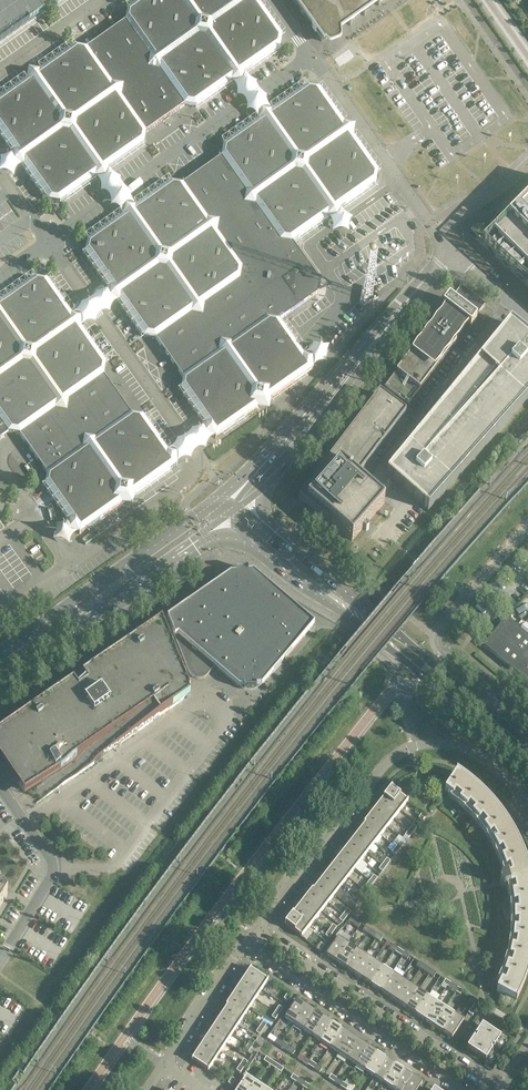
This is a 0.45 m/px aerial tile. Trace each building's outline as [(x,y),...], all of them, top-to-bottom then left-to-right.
[(127,10),(125,22),(87,48),(75,47),(39,72),(38,77),(32,82),(26,81),(0,99),(0,134),(14,153),(20,154),(24,160),(23,166),(48,202),(60,204),(96,179),(97,173),(102,169),(109,170),(144,145),(146,133),(184,106),(196,108),(232,83),(233,72),(245,74),(280,49),(282,37),(257,1),(251,0),(141,0),(127,10)] [(60,0),(0,0),(0,42),(60,0)] [(87,242),(85,254),(110,289),(116,290),(120,296),(119,302),(144,338),(156,340),(161,347),(165,352),(183,378),(182,379),(181,390),(206,425),(212,426),(216,432),(215,438),(216,439),(258,409),(259,403),(265,399),(271,400),(313,370),(313,369),(307,368),(303,362),(304,356),(279,321),(300,306),(318,294),(320,282),(293,243),(328,219),(329,213),(334,209),(340,210),(376,185),(378,173),(353,137),(347,136),(343,130),(344,124),(319,89),(307,87),(271,112),(270,118),(264,122),(258,121),(223,146),(221,158),(183,184),(171,182),(135,207),(134,214),(128,218),(122,217),(87,242)] [(470,234),(476,239),(527,287),(527,198),(526,200),(523,197),(476,230),(470,234)] [(0,303),(0,439),(3,437),(8,433),(20,435),(47,473),(44,485),(70,520),(76,522),(77,523),(79,526),(80,528),(79,534),(79,535),(122,505),(123,499),(129,495),(135,496),(177,466),(177,465),(171,464),(170,462),(167,458),(168,452),(143,416),(131,414),(104,376),(106,364),(81,329),(75,328),(71,322),(72,316),(47,280),(35,278),(0,303)] [(409,356),(384,388),(408,406),(432,374),(456,342),(455,341),(467,326),(470,328),(476,320),(475,319),(485,305),(461,286),(451,300),(449,299),(442,307),(446,310),(440,318),(439,318),(439,317),(438,317),(437,317),(437,318),(437,319),(437,320),(438,320),(434,325),(433,324),(409,356)] [(387,475),(428,511),(527,399),(527,338),(527,337),(522,344),(505,330),(387,475)] [(380,396),(379,395),(378,395),(380,397),(377,400),(373,405),(374,405),(367,413),(363,417),(364,418),(358,426),(357,425),(354,430),(348,438),(344,443),(338,451),(334,455),(335,456),(329,464),(328,463),(325,468),(320,475),(319,474),(298,500),(327,522),(328,520),(331,522),(331,523),(351,540),(383,504),(368,490),(368,491),(367,492),(364,490),(365,490),(365,489),(365,488),(364,487),(363,487),(362,487),(361,487),(359,486),(361,484),(356,479),(387,438),(386,438),(386,434),(387,434),(388,433),(389,433),(390,433),(391,432),(392,431),(393,430),(394,430),(405,415),(404,414),(404,413),(405,413),(381,394),(380,395),(380,396)] [(314,625),(253,572),(248,578),(237,579),(231,574),(167,618),(174,637),(188,672),(190,675),(191,676),(193,678),(194,678),(195,679),(197,679),(199,679),(200,679),(202,679),(203,678),(205,678),(206,677),(207,676),(215,667),(239,688),(244,682),(255,681),(261,686),(314,625)] [(518,627),(511,620),(508,618),(487,643),(485,646),(527,683),(527,622),(525,625),(522,630),(518,627)] [(162,622),(153,628),(153,629),(115,655),(96,674),(78,690),(73,684),(66,689),(0,736),(0,764),(24,797),(30,793),(37,803),(36,803),(94,762),(95,762),(97,761),(103,757),(103,756),(114,749),(114,748),(181,701),(182,701),(191,695),(186,684),(166,633),(166,632),(162,622)] [(461,799),(459,802),(466,809),(469,806),(475,811),(472,814),(479,822),(482,819),(487,826),(483,828),(489,836),(493,834),(497,841),(493,843),(498,852),(502,850),(505,857),(501,859),(505,868),(502,869),(504,877),(503,877),(503,878),(502,878),(501,879),(500,880),(500,881),(500,882),(500,883),(500,884),(501,885),(501,886),(502,886),(503,887),(504,887),(505,887),(506,887),(507,887),(509,895),(512,894),(513,904),(517,904),(518,912),(514,912),(514,922),(518,922),(517,930),(514,930),(513,940),(517,941),(515,948),(511,947),(509,958),(513,959),(511,966),(507,965),(504,975),(508,976),(505,983),(501,982),(496,991),(516,1001),(520,991),(524,982),(527,972),(527,971),(527,869),(525,861),(522,851),(517,842),(512,833),(507,824),(501,816),(495,807),(488,800),(481,793),(473,786),(465,779),(456,773),(444,791),(453,797),(455,794),(461,799)] [(391,789),(388,793),(384,798),(400,810),(407,802),(391,789)] [(400,810),(384,798),(378,806),(394,819),(400,810)] [(394,819),(378,806),(371,814),(387,827),(394,819)] [(387,827),(371,814),(367,819),(368,820),(365,824),(381,836),(387,827)] [(381,836),(365,824),(359,832),(374,844),(381,836)] [(374,844),(359,832),(352,840),(368,852),(374,844)] [(368,852),(352,840),(346,849),(361,861),(368,852)] [(361,861),(346,849),(339,857),(354,869),(361,861)] [(354,869),(339,857),(333,866),(348,878),(354,869)] [(348,878),(333,866),(326,874),(341,886),(348,878)] [(341,886),(326,874),(319,883),(335,895),(341,886)] [(373,884),(370,881),(365,886),(369,889),(373,884)] [(335,895),(319,883),(313,891),(328,903),(335,895)] [(328,903),(313,891),(310,894),(309,894),(305,899),(322,911),(328,903)] [(322,911),(305,899),(299,907),(315,920),(322,911)] [(315,920),(299,907),(292,915),(309,928),(315,920)] [(309,928),(292,915),(285,924),(302,937),(309,928)] [(377,935),(371,931),(368,934),(374,939),(377,935)] [(326,956),(335,962),(347,944),(338,938),(326,956)] [(356,950),(347,944),(335,962),(344,968),(356,950)] [(404,953),(398,948),(395,952),(401,956),(404,953)] [(365,956),(356,950),(344,968),(353,974),(365,956)] [(374,961),(365,956),(353,974),(362,980),(374,961)] [(383,967),(374,961),(362,980),(371,985),(383,967)] [(430,970),(424,966),(422,970),(428,974),(430,970)] [(392,973),(383,967),(371,985),(380,991),(392,973)] [(250,969),(248,973),(244,979),(261,990),(268,981),(250,969)] [(401,979),(392,973),(380,991),(389,997),(401,979)] [(261,990),(244,979),(238,988),(256,999),(261,990)] [(410,985),(401,979),(389,997),(398,1003),(410,985)] [(457,988),(451,984),(448,987),(455,992),(457,988)] [(419,991),(410,985),(398,1003),(407,1009),(419,991)] [(256,999),(238,988),(232,996),(250,1008),(256,999)] [(428,997),(419,991),(407,1009),(416,1015),(428,997)] [(250,1008),(232,996),(229,1002),(230,1003),(228,1006),(244,1017),(250,1008)] [(436,1003),(428,997),(416,1015),(425,1021),(436,1003)] [(285,1018),(294,1024),(306,1006),(296,1000),(285,1018)] [(481,1003),(477,1001),(474,1004),(473,1007),(476,1009),(481,1003)] [(445,1008),(436,1003),(425,1021),(433,1027),(445,1008)] [(244,1017),(228,1006),(222,1015),(238,1026),(244,1017)] [(315,1012),(306,1006),(294,1024),(303,1030),(315,1012)] [(476,1009),(473,1007),(468,1013),(472,1016),(476,1009)] [(454,1014),(445,1008),(433,1027),(442,1032),(454,1014)] [(324,1018),(315,1012),(303,1030),(312,1036),(324,1018)] [(464,1021),(454,1014),(442,1032),(452,1039),(464,1021)] [(238,1026),(222,1015),(216,1024),(232,1035),(238,1026)] [(333,1024),(324,1018),(312,1036),(321,1042),(333,1024)] [(232,1035),(216,1024),(210,1033),(226,1043),(232,1035)] [(341,1030),(333,1024),(321,1042),(330,1048),(341,1030)] [(477,1037),(476,1038),(475,1040),(474,1039),(475,1038),(474,1038),(467,1049),(486,1061),(493,1050),(492,1050),(491,1051),(490,1050),(491,1048),(492,1047),(494,1048),(493,1048),(494,1049),(501,1038),(482,1026),(475,1036),(476,1037),(476,1036),(477,1037)] [(350,1036),(341,1030),(330,1048),(338,1054),(350,1036)] [(226,1043),(210,1033),(204,1042),(220,1052),(226,1043)] [(359,1041),(350,1036),(338,1054),(347,1059),(359,1041)] [(368,1047),(359,1041),(347,1059),(356,1065),(368,1047)] [(220,1052),(204,1042),(198,1051),(214,1061),(220,1052)] [(289,1048),(283,1044),(281,1047),(287,1052),(289,1048)] [(377,1053),(368,1047),(356,1065),(365,1071),(377,1053)] [(214,1061),(198,1051),(192,1060),(208,1071),(214,1061)] [(386,1059),(377,1053),(365,1071),(374,1077),(386,1059)] [(395,1065),(386,1059),(374,1077),(383,1083),(395,1065)] [(278,1065),(272,1061),(269,1065),(275,1069),(278,1065)] [(316,1065),(310,1061),(307,1065),(314,1069),(316,1065)] [(404,1071),(395,1065),(383,1083),(392,1089),(404,1071)] [(404,1071),(392,1089),(394,1089),(404,1089),(413,1077),(404,1071)] [(256,1083),(246,1076),(237,1089),(251,1089),(256,1083)] [(413,1077),(404,1089),(418,1089),(422,1083),(413,1077)] [(305,1083),(298,1079),(296,1083),(302,1087),(305,1083)] [(343,1083),(337,1079),(334,1083),(340,1087),(343,1083)]
